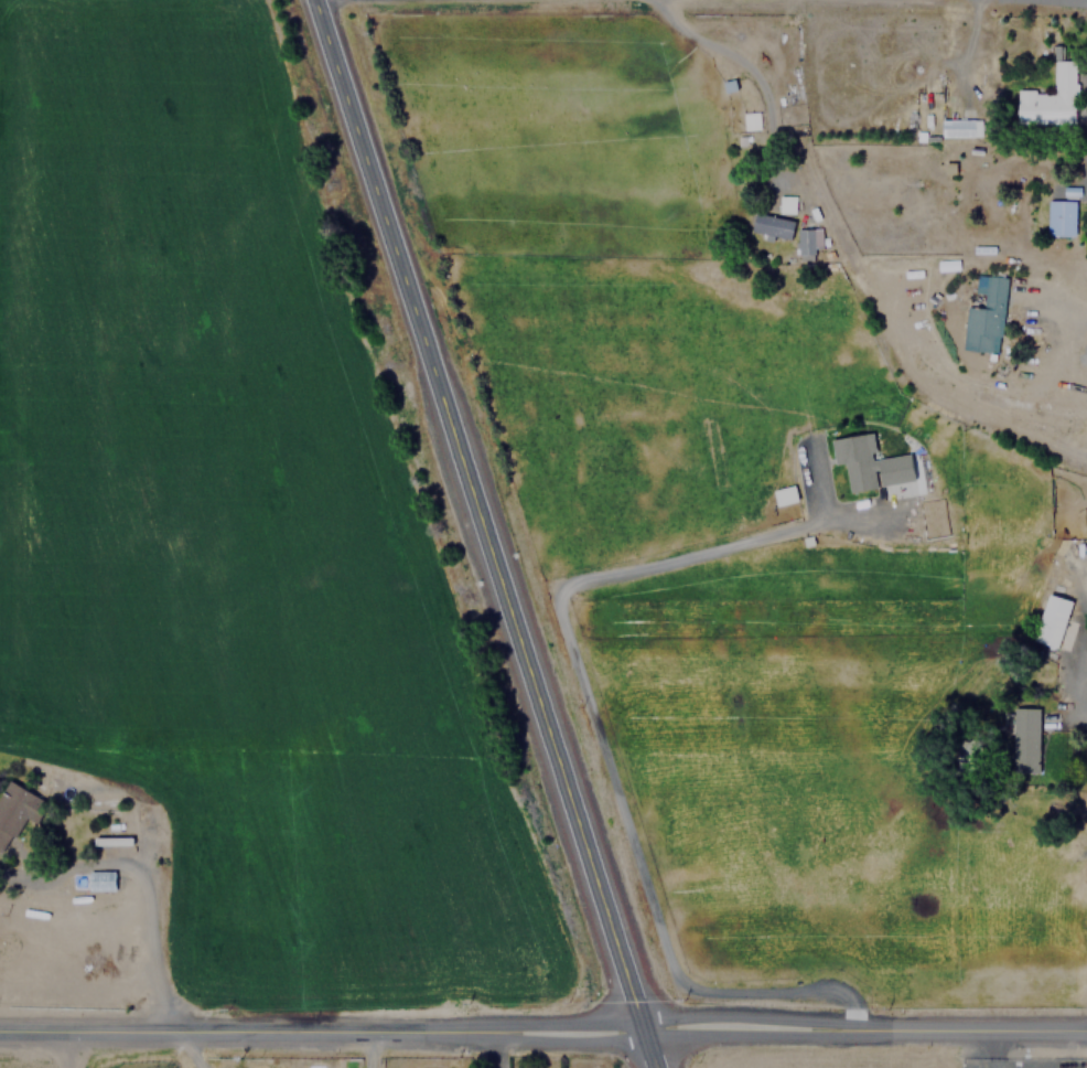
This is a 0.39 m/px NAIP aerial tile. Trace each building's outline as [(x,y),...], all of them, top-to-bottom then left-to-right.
[(1016,122),(1074,122),(1074,58),(1052,58),(1052,90),(1016,90),(1016,122)] [(979,118),(940,118),(940,136),(979,136),(979,118)] [(778,213),(795,213),(795,194),(778,194),(778,213)] [(1074,200),(1046,200),(1046,235),(1074,235),(1074,200)] [(794,218),(754,213),(752,233),(790,238),(794,218)] [(822,246),(821,228),(796,228),(797,255),(815,254),(815,246),(822,246)] [(1000,337),(1005,276),(983,274),(981,307),(966,306),(962,349),(991,352),(992,335),(1000,337)] [(847,491),(913,481),(908,452),(874,458),(871,431),(830,438),(833,464),(843,463),(847,491)] [(1032,640),(1059,649),(1075,601),(1063,598),(1065,590),(1050,586),(1032,640)] [(1040,706),(1010,706),(1010,726),(1010,766),(1040,766),(1040,706)] [(8,853),(23,819),(36,825),(49,801),(4,780),(0,789),(0,849),(8,853)] [(114,888),(114,871),(69,871),(69,888),(114,888)]
